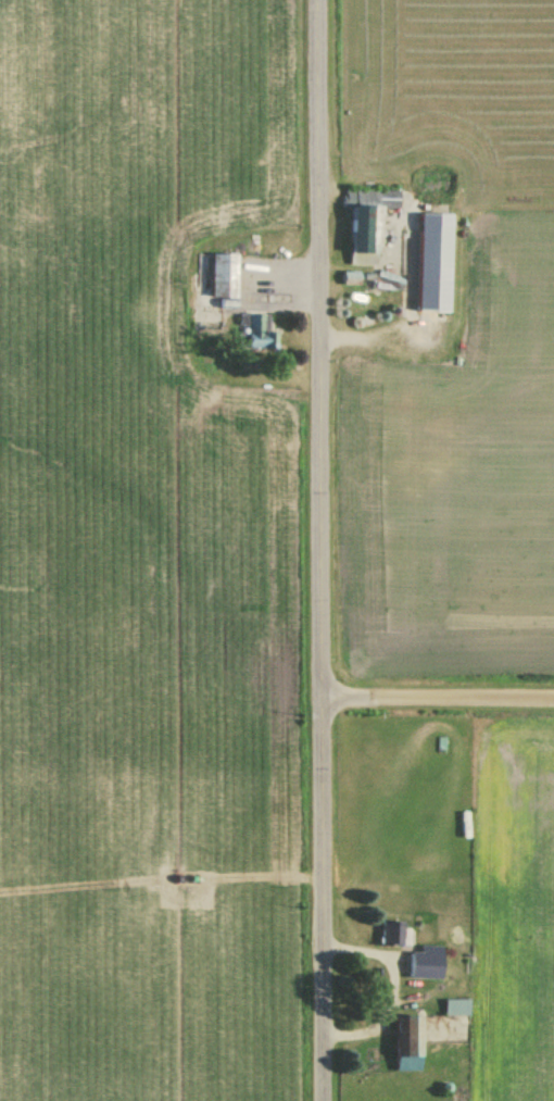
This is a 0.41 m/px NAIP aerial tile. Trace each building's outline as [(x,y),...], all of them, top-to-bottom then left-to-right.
[(378,210),(399,210),(399,192),(349,191),(347,267),(377,267),(378,210)] [(418,215),(416,313),(449,314),(451,216),(418,215)] [(207,301),(233,301),(233,256),(207,256),(207,301)] [(342,276),(342,286),(357,286),(357,276),(342,276)] [(273,334),(265,334),(265,316),(237,316),(237,351),(273,351),(273,334)] [(378,947),(406,947),(406,922),(378,922),(378,947)] [(418,953),(406,953),(406,980),(437,980),(437,947),(418,947),(418,953)] [(418,1072),(418,1018),(394,1018),(394,1072),(418,1072)]
